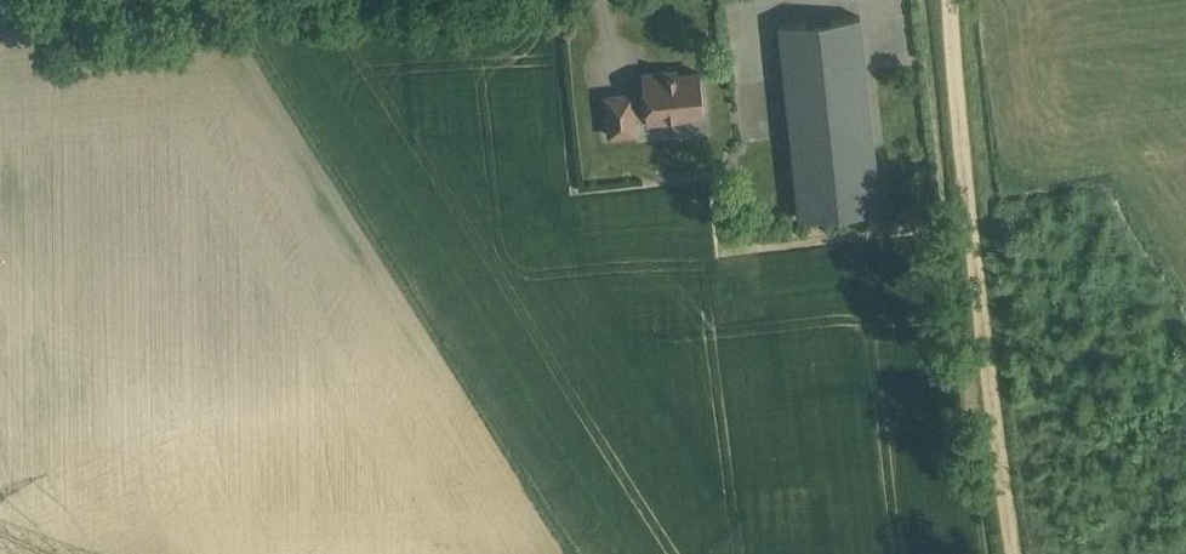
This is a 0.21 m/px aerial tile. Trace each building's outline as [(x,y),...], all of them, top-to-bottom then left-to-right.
[(881,208),(860,14),(778,23),(799,216),(881,208)] [(701,71),(679,73),(666,75),(665,70),(642,72),(645,99),(633,100),(633,92),(606,95),(610,134),(637,131),(635,119),(647,118),(647,121),(685,117),(684,112),(705,110),(701,71)]
